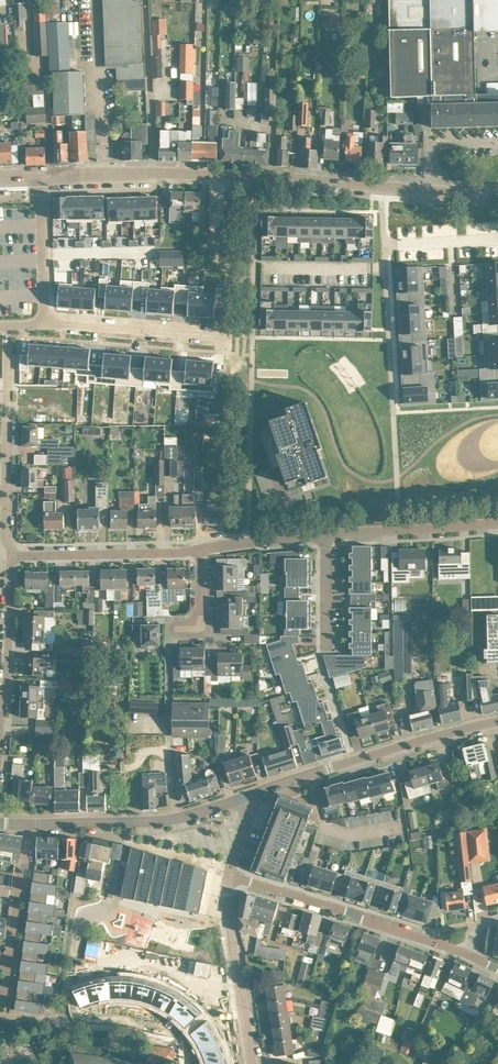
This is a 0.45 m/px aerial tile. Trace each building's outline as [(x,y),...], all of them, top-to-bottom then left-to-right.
[(46,0),(47,9),(49,55),(51,73),(54,73),(71,73),(68,22),(62,22),(60,0),(53,0),(46,0)] [(145,64),(142,64),(140,0),(111,0),(103,0),(103,1),(107,1),(110,65),(118,65),(118,80),(135,79),(146,79),(145,64)] [(433,96),(476,95),(475,38),(497,37),(497,0),(389,0),(391,87),(391,98),(413,97),(433,96)] [(26,5),(13,5),(13,18),(26,17),(26,5)] [(37,56),(49,55),(47,9),(34,10),(37,56)] [(323,26),(339,27),(340,17),(323,17),(323,26)] [(164,19),(153,20),(153,34),(164,34),(164,19)] [(12,113),(7,24),(0,25),(0,114),(12,113)] [(194,74),(195,45),(181,44),(180,74),(181,74),(194,74)] [(161,47),(151,47),(152,58),(153,79),(163,78),(162,58),(161,47)] [(225,54),(224,72),(235,72),(235,54),(225,54)] [(243,101),(248,101),(248,82),(249,82),(249,57),(237,57),(237,71),(244,71),(244,75),(242,75),(242,91),(244,91),(243,101)] [(60,123),(69,123),(68,116),(87,115),(85,72),(71,73),(54,73),(55,116),(60,116),(60,123)] [(27,109),(28,123),(46,122),(45,108),(44,94),(43,77),(25,78),(26,95),(36,94),(37,109),(27,109)] [(187,104),(193,104),(194,104),(194,91),(194,82),(180,81),(180,99),(188,99),(187,104)] [(248,82),(248,101),(247,105),(256,105),(257,83),(249,82),(248,82)] [(276,89),(265,89),(264,111),(275,111),(276,89)] [(207,94),(206,105),(220,106),(220,94),(207,94)] [(433,96),(433,128),(497,126),(497,94),(476,95),(433,96)] [(165,115),(165,102),(156,102),(156,115),(165,115)] [(308,103),(300,103),(299,126),(307,126),(308,103)] [(205,143),(205,162),(217,162),(218,151),(218,109),(213,108),(213,114),(212,114),(212,126),(209,126),(209,137),(211,137),(211,143),(205,143)] [(322,125),(329,126),(330,111),(323,110),(322,125)] [(376,110),(367,110),(367,129),(375,129),(376,110)] [(205,162),(205,143),(200,142),(200,136),(202,136),(202,126),(200,126),(200,111),(193,111),(193,126),(193,131),(192,161),(205,162)] [(397,124),(405,124),(405,113),(397,113),(397,124)] [(405,113),(405,124),(414,124),(414,113),(405,113)] [(298,115),(290,114),(289,130),(297,131),(298,115)] [(68,116),(69,123),(69,132),(71,132),(72,163),(88,163),(87,115),(68,116)] [(123,160),(125,161),(140,161),(142,160),(142,143),(147,143),(147,144),(148,144),(148,124),(131,124),(131,133),(125,133),(123,136),(123,149),(123,160)] [(220,162),(232,163),(235,131),(235,127),(222,126),(220,162)] [(326,129),(325,148),(324,159),(339,160),(340,143),(338,142),(339,135),(333,135),(333,129),(326,129)] [(54,132),(55,153),(55,164),(70,163),(69,144),(63,144),(62,131),(54,132)] [(160,161),(179,161),(179,144),(179,131),(171,131),(160,131),(160,144),(159,144),(160,161)] [(179,161),(192,161),(193,131),(186,131),(179,131),(179,144),(179,161)] [(232,163),(244,164),(245,148),(240,148),(241,132),(235,131),(232,163)] [(244,164),(256,165),(258,133),(252,132),(251,148),(245,148),(244,164)] [(364,132),(353,132),(353,135),(347,135),(345,160),(361,162),(362,147),(363,143),(364,132)] [(258,133),(256,165),(268,166),(269,149),(263,149),(264,141),(266,141),(267,133),(258,133)] [(391,164),(405,164),(405,135),(398,135),(398,145),(392,145),(391,164)] [(405,135),(405,164),(418,164),(418,145),(411,145),(412,135),(405,135)] [(369,142),(369,151),(369,162),(383,163),(383,155),(387,156),(388,136),(379,136),(379,143),(369,142)] [(278,137),(276,166),(288,167),(289,151),(286,151),(287,137),(278,137)] [(303,137),(301,168),(317,169),(318,151),(311,150),(311,138),(303,137)] [(1,166),(1,163),(12,163),(11,143),(0,144),(0,166),(1,166)] [(27,154),(27,165),(46,164),(45,153),(45,148),(27,149),(27,154)] [(171,212),(171,219),(179,219),(179,222),(185,223),(185,218),(185,212),(186,193),(172,193),(172,208),(171,208),(171,212)] [(201,212),(201,193),(186,193),(185,212),(193,212),(192,222),(200,223),(200,212),(201,212)] [(79,197),(67,198),(68,222),(80,222),(79,197)] [(91,197),(79,197),(80,222),(92,221),(91,197)] [(104,197),(91,197),(92,221),(92,219),(104,219),(104,197)] [(67,198),(55,198),(55,220),(67,219),(67,222),(68,222),(67,198)] [(133,198),(121,199),(121,223),(122,223),(122,220),(133,220),(133,198)] [(145,198),(133,198),(133,220),(145,220),(145,222),(145,198)] [(157,198),(145,198),(145,222),(158,222),(157,198)] [(121,199),(108,199),(109,223),(121,223),(121,199)] [(276,242),(276,217),(262,217),(262,246),(276,246),(276,242)] [(288,237),(288,218),(276,217),(276,242),(288,243),(288,237)] [(300,238),(300,218),(288,218),(288,237),(299,238),(300,238)] [(311,238),(312,218),(300,218),(300,238),(299,238),(299,243),(312,243),(312,238),(311,238)] [(312,218),(311,238),(312,238),(312,243),(322,243),(322,238),(323,218),(312,218)] [(334,238),(335,218),(323,218),(322,238),(322,243),(335,243),(335,238),(334,238)] [(346,238),(346,219),(335,218),(334,238),(335,238),(346,238)] [(359,244),(360,219),(346,219),(346,238),(346,244),(359,244)] [(374,219),(360,219),(359,244),(359,247),(373,248),(374,219)] [(184,252),(160,252),(160,266),(179,266),(179,269),(184,269),(184,252)] [(481,264),(482,278),(488,278),(487,277),(497,277),(497,263),(481,264)] [(424,279),(423,268),(423,267),(398,269),(398,270),(396,270),(396,277),(398,277),(398,281),(424,279)] [(487,277),(488,278),(488,289),(497,289),(497,277),(487,277)] [(100,279),(99,294),(106,294),(105,310),(119,311),(121,287),(108,286),(108,279),(100,279)] [(425,298),(424,279),(398,281),(398,282),(397,282),(397,289),(399,289),(399,293),(410,293),(410,299),(425,298)] [(121,287),(119,311),(132,312),(134,296),(141,297),(142,282),(134,281),(133,288),(121,287)] [(142,282),(141,297),(148,297),(146,313),(160,314),(162,290),(149,289),(150,283),(142,282)] [(162,290),(160,314),(173,315),(175,300),(182,300),(183,285),(175,285),(175,291),(162,290)] [(183,285),(182,300),(189,301),(187,317),(201,318),(203,293),(190,292),(191,286),(183,285)] [(59,286),(58,308),(70,309),(72,287),(59,286)] [(72,287),(70,309),(82,310),(84,288),(72,287)] [(84,288),(82,310),(95,311),(96,289),(84,288)] [(203,293),(201,318),(215,319),(216,303),(224,304),(225,289),(216,288),(216,294),(203,293)] [(488,289),(483,289),(483,302),(489,301),(497,300),(497,289),(488,289)] [(426,319),(425,298),(410,299),(411,306),(400,306),(400,310),(398,310),(399,319),(400,319),(401,320),(426,319)] [(489,301),(490,313),(497,312),(497,300),(489,301)] [(275,305),(275,302),(261,301),(260,330),(274,330),(275,305)] [(358,303),(358,312),(358,332),(372,332),(372,303),(358,303)] [(288,311),(288,305),(275,305),(274,330),(287,330),(288,311)] [(323,331),(323,306),(311,306),(311,311),(311,331),(323,331)] [(335,311),(335,306),(323,306),(323,331),(334,331),(335,311)] [(299,331),(300,311),(288,311),(287,330),(299,331)] [(311,311),(300,311),(299,331),(311,331),(311,311)] [(346,331),(346,312),(335,311),(334,331),(346,331)] [(358,312),(346,312),(346,331),(358,332),(358,312)] [(490,313),(490,325),(497,325),(497,312),(490,313)] [(427,340),(426,319),(401,320),(401,326),(399,326),(400,335),(412,334),(413,341),(427,340)] [(497,332),(483,333),(484,355),(497,354),(497,339),(497,332)] [(423,361),(428,360),(427,340),(413,341),(413,347),(402,348),(402,352),(401,352),(401,361),(423,360),(423,361)] [(20,355),(20,371),(29,371),(29,366),(41,367),(42,345),(30,344),(29,355),(20,355)] [(42,345),(41,367),(53,368),(54,346),(42,345)] [(54,346),(53,368),(65,369),(66,347),(54,346)] [(66,347),(65,369),(64,371),(76,372),(78,348),(66,347)] [(78,348),(76,372),(76,374),(88,376),(87,383),(95,384),(96,369),(89,368),(91,349),(78,348)] [(96,369),(95,384),(103,384),(116,385),(118,355),(105,354),(103,369),(96,369)] [(484,355),(485,369),(480,369),(480,377),(495,376),(494,369),(497,369),(497,354),(484,355)] [(118,355),(116,385),(128,386),(136,387),(137,372),(130,372),(132,356),(118,355)] [(137,372),(136,387),(144,388),(145,381),(157,382),(159,358),(146,357),(144,373),(137,372)] [(159,358),(157,382),(170,383),(170,390),(177,390),(179,375),(172,375),(173,359),(159,358)] [(179,375),(177,390),(198,392),(201,361),(187,360),(186,376),(179,375)] [(423,373),(423,361),(423,360),(401,361),(402,371),(403,370),(404,375),(420,374),(420,380),(435,379),(435,372),(423,373)] [(201,361),(198,392),(211,393),(219,394),(221,379),(213,378),(214,362),(201,361)] [(480,369),(469,370),(469,378),(480,377),(480,369)] [(495,383),(495,376),(480,377),(481,390),(489,389),(489,399),(491,399),(491,401),(497,400),(497,399),(497,398),(497,383),(495,383)] [(428,402),(428,393),(436,392),(435,379),(420,380),(421,387),(403,388),(403,398),(405,398),(405,404),(420,403),(420,405),(427,404),(427,402),(428,402)] [(289,415),(270,422),(281,455),(277,456),(286,484),(305,478),(307,484),(328,477),(318,450),(322,449),(309,409),(299,411),(297,405),(286,409),(289,415)] [(204,408),(197,408),(196,424),(207,424),(207,417),(203,417),(204,408)] [(187,412),(178,411),(177,422),(186,423),(187,412)] [(49,448),(50,440),(50,439),(39,439),(39,427),(24,427),(23,446),(38,447),(49,448)] [(63,456),(74,457),(74,447),(57,447),(57,440),(50,440),(49,448),(48,464),(63,464),(63,456)] [(178,445),(165,445),(165,449),(165,451),(165,477),(178,477),(178,461),(178,445)] [(159,461),(156,461),(156,485),(165,485),(165,477),(165,451),(161,451),(161,461),(159,461)] [(63,467),(64,491),(65,502),(75,501),(74,467),(63,467)] [(203,489),(203,471),(203,467),(195,467),(194,489),(203,489)] [(38,471),(34,471),(23,470),(23,487),(45,487),(45,493),(56,493),(57,486),(47,486),(47,480),(37,480),(38,471)] [(100,529),(100,527),(100,525),(107,525),(107,527),(108,527),(108,482),(97,482),(97,490),(98,490),(98,489),(100,489),(100,508),(90,508),(90,510),(79,510),(78,510),(78,529),(80,529),(80,531),(88,531),(88,529),(100,529)] [(182,495),(183,527),(184,527),(197,527),(197,508),(192,508),(192,494),(183,494),(183,495),(182,495)] [(171,527),(183,527),(182,495),(175,495),(175,502),(176,502),(176,507),(170,507),(170,520),(171,519),(171,527)] [(139,504),(139,505),(139,510),(139,528),(157,528),(156,496),(148,496),(149,504),(139,504)] [(112,511),(112,518),(112,529),(128,528),(127,512),(134,512),(134,498),(120,498),(120,511),(112,511)] [(45,513),(45,517),(39,517),(39,526),(45,526),(45,530),(64,529),(64,513),(56,513),(56,501),(44,501),(45,513)] [(205,524),(223,525),(223,513),(216,513),(216,504),(206,503),(205,524)] [(349,559),(352,559),(352,558),(372,558),(372,546),(352,546),(352,553),(350,553),(349,553),(349,559)] [(449,549),(439,549),(440,572),(455,571),(457,571),(460,571),(460,579),(471,579),(470,552),(469,552),(470,556),(461,556),(461,549),(454,549),(454,548),(449,548),(449,549)] [(411,550),(400,550),(400,562),(392,562),(392,583),(410,583),(409,569),(426,569),(426,567),(427,567),(427,560),(426,560),(425,550),(415,550),(411,550)] [(282,552),(274,552),(274,560),(282,560),(284,560),(284,573),(286,573),(312,573),(312,560),(308,560),(303,560),(303,561),(299,561),(299,559),(299,551),(282,552)] [(215,566),(215,578),(237,578),(244,578),(244,566),(246,566),(246,558),(228,559),(228,566),(215,566)] [(349,571),(352,571),(352,570),(372,570),(372,558),(352,558),(352,559),(352,565),(350,565),(349,565),(349,571)] [(104,570),(102,570),(102,581),(102,590),(107,590),(108,601),(114,601),(114,592),(114,570),(112,570),(112,568),(104,568),(104,570)] [(114,570),(114,592),(114,601),(114,609),(120,609),(120,600),(122,600),(121,590),(127,589),(127,581),(127,570),(124,570),(124,568),(117,568),(116,570),(114,570)] [(162,594),(162,584),(156,584),(155,569),(138,570),(138,585),(147,584),(148,616),(154,616),(163,616),(163,602),(162,594)] [(162,583),(162,584),(162,594),(163,602),(172,602),(172,596),(184,595),(185,594),(185,589),(185,569),(168,569),(169,582),(162,583)] [(349,582),(352,582),(372,582),(372,570),(352,570),(352,571),(352,577),(350,577),(349,577),(349,582)] [(76,590),(76,585),(75,585),(75,571),(62,572),(62,571),(61,571),(61,582),(61,585),(55,585),(54,602),(63,602),(63,593),(68,593),(68,590),(76,590)] [(84,593),(90,593),(89,585),(90,585),(90,580),(89,571),(75,571),(75,585),(76,585),(83,585),(84,593)] [(54,608),(54,602),(55,585),(55,575),(48,575),(48,573),(27,572),(26,589),(43,589),(43,591),(46,595),(46,608),(54,608)] [(285,586),(285,594),(299,594),(299,588),(308,587),(308,586),(312,586),(312,573),(286,573),(286,575),(287,575),(287,587),(285,586)] [(228,597),(259,597),(261,597),(261,594),(261,586),(248,586),(248,590),(237,590),(237,578),(215,578),(215,591),(228,590),(228,597)] [(361,594),(361,601),(376,601),(376,593),(372,593),(372,582),(352,582),(352,589),(350,589),(349,589),(349,594),(361,594)] [(261,586),(261,594),(270,594),(269,586),(261,586)] [(284,615),(286,615),(312,615),(312,602),(308,602),(308,601),(299,601),(299,594),(285,594),(285,601),(284,601),(284,615)] [(472,596),(472,610),(497,610),(497,596),(472,596)] [(221,616),(243,616),(246,616),(246,609),(248,607),(248,604),(259,604),(259,597),(228,597),(227,597),(227,604),(221,604),(221,616)] [(352,613),(352,619),(352,620),(372,620),(372,609),(376,609),(376,601),(361,601),(362,607),(349,607),(349,613),(350,613),(352,613)] [(78,609),(77,619),(79,619),(85,620),(85,625),(94,625),(95,610),(86,610),(83,609),(78,609)] [(25,628),(25,629),(54,631),(54,629),(56,626),(56,621),(54,618),(54,611),(37,610),(37,617),(25,616),(25,621),(23,621),(23,628),(25,628)] [(285,628),(285,636),(299,636),(299,630),(308,629),(308,628),(312,628),(312,615),(286,615),(286,617),(287,617),(287,628),(285,628)] [(134,616),(133,629),(141,629),(142,646),(147,645),(149,648),(153,647),(155,645),(160,645),(160,625),(154,626),(154,616),(148,616),(134,616)] [(234,635),(245,635),(249,635),(249,628),(243,628),(243,616),(221,616),(221,628),(234,628),(234,635)] [(485,616),(486,650),(484,650),(485,663),(497,662),(497,616),(485,616)] [(352,625),(352,631),(352,632),(372,632),(372,620),(352,620),(352,619),(349,619),(349,625),(350,625),(352,625)] [(394,620),(395,681),(406,681),(406,674),(412,674),(411,620),(394,620)] [(54,631),(25,629),(24,643),(27,643),(27,649),(53,650),(53,642),(55,640),(55,635),(54,632),(54,631)] [(352,637),(352,643),(372,643),(372,632),(352,632),(352,631),(349,631),(349,637),(350,637),(352,637)] [(249,635),(245,635),(245,644),(260,643),(260,634),(249,635)] [(267,644),(273,665),(297,657),(293,644),(296,643),(296,644),(297,644),(299,644),(299,636),(285,636),(281,636),(281,640),(267,644)] [(96,641),(95,650),(103,650),(104,641),(96,641)] [(352,648),(352,655),(368,655),(367,656),(372,656),(372,643),(352,643),(349,643),(349,649),(350,649),(350,648),(352,648)] [(192,670),(193,670),(193,648),(180,648),(180,661),(174,661),(174,676),(181,676),(182,677),(192,677),(192,670)] [(211,676),(212,666),(212,661),(205,661),(205,648),(193,648),(193,670),(199,670),(199,673),(203,676),(205,676),(211,676)] [(55,660),(79,661),(79,654),(66,653),(55,653),(55,660)] [(212,666),(211,676),(211,681),(218,681),(218,676),(231,676),(231,654),(218,654),(218,666),(212,666)] [(243,654),(231,654),(231,676),(242,676),(242,679),(250,679),(250,666),(243,666),(243,654)] [(352,655),(336,655),(335,655),(336,655),(336,669),(328,669),(327,669),(330,678),(333,677),(348,673),(367,667),(367,656),(368,655),(352,655)] [(280,674),(283,683),(307,676),(302,662),(302,663),(299,664),(297,657),(273,665),(276,675),(280,674)] [(23,658),(23,666),(24,667),(24,674),(42,675),(43,668),(53,668),(53,659),(43,659),(23,658)] [(375,683),(392,680),(390,672),(373,675),(375,683)] [(335,685),(350,681),(348,673),(333,677),(335,685)] [(463,674),(464,701),(473,700),(472,698),(472,683),(472,674),(463,674)] [(293,702),(297,701),(317,695),(313,681),(312,681),(312,682),(309,683),(307,676),(283,683),(286,694),(290,692),(293,702)] [(409,715),(413,732),(434,726),(430,709),(437,707),(432,680),(416,682),(415,685),(416,693),(415,693),(418,712),(409,715)] [(472,698),(479,696),(483,714),(497,711),(497,694),(492,695),(490,687),(490,680),(476,680),(476,682),(472,683),(472,698)] [(438,706),(442,724),(463,719),(459,701),(450,703),(449,684),(438,684),(439,706),(438,706)] [(22,686),(22,701),(44,702),(44,695),(38,695),(38,687),(22,686)] [(305,727),(321,722),(329,720),(323,701),(322,701),(323,702),(320,703),(317,695),(297,701),(305,727)] [(282,696),(270,700),(272,706),(279,704),(284,703),(282,696)] [(219,707),(228,707),(228,698),(220,698),(219,707)] [(248,698),(248,707),(259,707),(259,703),(259,698),(248,698)] [(44,702),(22,701),(21,717),(38,718),(38,708),(44,708),(44,702)] [(131,712),(144,713),(145,702),(131,701),(131,712)] [(379,713),(370,715),(375,733),(390,729),(388,722),(395,721),(392,710),(389,702),(377,706),(379,713)] [(173,736),(184,736),(208,736),(208,704),(173,704),(173,736)] [(375,733),(370,715),(368,706),(359,708),(360,710),(347,714),(352,733),(359,731),(361,737),(375,733)] [(283,716),(275,718),(279,728),(291,724),(288,714),(283,716)] [(321,722),(327,741),(319,744),(319,745),(313,747),(318,761),(343,753),(342,753),(341,749),(345,748),(345,749),(346,749),(342,737),(342,738),(341,738),(340,737),(339,737),(333,718),(332,718),(332,719),(329,720),(321,722)] [(293,731),(291,724),(279,728),(284,746),(287,745),(288,750),(272,755),(271,752),(266,754),(266,757),(263,758),(265,766),(268,777),(298,768),(298,767),(292,746),(298,745),(298,744),(293,731)] [(54,727),(37,726),(36,749),(49,750),(50,736),(54,736),(54,727)] [(302,728),(293,731),(298,744),(301,753),(302,752),(308,749),(302,728)] [(219,736),(217,753),(225,753),(226,736),(219,736)] [(487,743),(474,746),(478,764),(481,775),(488,773),(489,779),(496,777),(495,773),(492,761),(490,753),(487,743)] [(478,764),(474,746),(461,749),(463,760),(468,780),(481,777),(481,775),(478,764)] [(244,757),(237,759),(244,780),(256,776),(248,748),(241,750),(244,757)] [(220,789),(215,770),(213,769),(211,768),(209,768),(207,770),(206,772),(206,773),(207,777),(192,781),(190,754),(175,755),(178,793),(180,801),(190,798),(191,801),(213,794),(212,791),(220,789)] [(12,762),(20,764),(21,756),(13,755),(12,762)] [(244,780),(237,759),(230,761),(229,757),(223,759),(231,784),(244,780)] [(65,791),(65,767),(64,759),(55,759),(55,802),(55,813),(80,812),(80,801),(80,790),(65,791)] [(439,763),(424,767),(429,784),(436,782),(439,790),(454,786),(449,769),(448,769),(449,772),(442,774),(439,763)] [(25,765),(24,765),(13,764),(12,779),(14,779),(13,794),(20,794),(19,801),(31,802),(33,780),(24,779),(25,765)] [(406,782),(405,782),(410,799),(425,795),(422,787),(429,784),(424,767),(409,771),(413,783),(406,785),(406,782)] [(99,771),(89,771),(88,771),(88,794),(87,794),(87,812),(106,811),(106,794),(100,794),(99,771)] [(83,772),(79,773),(80,787),(88,787),(88,772),(87,772),(83,772)] [(166,772),(143,773),(143,799),(144,807),(144,808),(144,810),(157,810),(156,785),(167,784),(166,772)] [(389,772),(378,776),(383,794),(395,791),(389,772)] [(383,794),(378,776),(367,779),(366,779),(371,796),(372,801),(384,798),(383,794)] [(371,796),(366,779),(367,779),(366,777),(354,781),(360,799),(371,796)] [(360,799),(354,781),(343,784),(348,801),(347,801),(348,803),(360,799)] [(348,801),(343,784),(343,782),(331,786),(336,805),(347,801),(348,801)] [(33,802),(35,802),(35,804),(42,805),(42,803),(51,804),(53,786),(44,785),(44,788),(35,787),(33,802)] [(336,805),(331,786),(319,789),(325,808),(336,805)] [(295,854),(307,824),(313,808),(280,795),(274,811),(251,870),(263,875),(284,883),(288,874),(288,873),(290,869),(303,873),(304,873),(307,863),(309,858),(295,854)] [(486,830),(466,832),(469,862),(483,861),(481,838),(487,838),(486,830)] [(469,862),(466,832),(456,833),(461,882),(471,881),(469,862)] [(0,834),(0,861),(17,863),(21,837),(0,834)] [(37,858),(48,859),(49,838),(37,837),(37,858)] [(49,838),(48,859),(59,859),(60,838),(49,838)] [(61,838),(60,849),(60,859),(67,859),(66,870),(75,871),(76,860),(77,860),(77,850),(77,839),(61,838)] [(82,842),(77,871),(87,873),(86,878),(87,878),(101,881),(102,877),(105,862),(110,863),(111,858),(121,860),(124,845),(123,845),(94,839),(94,840),(93,843),(83,841),(83,842),(82,842)] [(131,846),(121,897),(148,903),(156,904),(200,913),(208,870),(172,859),(135,848),(133,847),(131,846)] [(115,863),(108,897),(113,898),(114,895),(120,864),(115,863)] [(320,889),(326,869),(307,863),(304,873),(303,873),(303,876),(310,878),(309,881),(308,885),(312,886),(311,888),(318,890),(319,889),(320,889)] [(341,888),(346,870),(344,875),(326,869),(320,889),(332,893),(334,886),(341,888)] [(357,901),(365,876),(351,871),(346,870),(341,888),(348,890),(346,897),(357,901)] [(34,872),(32,892),(57,895),(58,885),(49,884),(50,874),(34,872)] [(74,893),(83,895),(87,878),(86,878),(77,876),(76,880),(76,881),(74,893)] [(378,900),(384,882),(365,876),(357,901),(358,901),(358,902),(365,905),(366,903),(369,904),(371,898),(378,900)] [(395,912),(403,887),(384,882),(378,900),(385,902),(383,909),(387,910),(387,911),(394,914),(394,912),(395,912)] [(483,887),(487,905),(497,902),(497,884),(483,887)] [(414,918),(420,898),(402,893),(403,888),(403,887),(395,912),(396,913),(398,906),(404,908),(402,915),(414,918)] [(456,892),(440,894),(443,910),(448,909),(448,910),(466,908),(463,888),(455,889),(456,892)] [(32,892),(29,912),(55,915),(64,916),(65,910),(56,909),(56,905),(46,904),(47,895),(57,896),(57,895),(32,892)] [(247,919),(255,895),(245,892),(242,894),(239,917),(240,931),(258,936),(256,946),(257,947),(255,955),(286,959),(288,950),(282,949),(267,947),(261,946),(263,938),(262,938),(265,925),(254,921),(247,919)] [(268,899),(255,895),(247,919),(254,921),(255,917),(263,920),(262,921),(272,925),(275,913),(279,903),(268,899)] [(439,904),(421,898),(414,918),(415,919),(414,920),(422,922),(422,921),(426,922),(428,915),(433,917),(441,916),(439,904)] [(29,912),(26,931),(52,935),(61,936),(62,931),(53,930),(54,925),(43,923),(45,914),(55,916),(55,915),(29,912)] [(281,934),(294,938),(299,915),(287,912),(284,923),(281,922),(280,925),(279,925),(279,926),(283,927),(281,934)] [(309,933),(306,943),(320,947),(324,933),(318,931),(322,917),(305,912),(300,930),(309,933)] [(320,947),(318,954),(324,956),(329,941),(343,946),(344,944),(345,940),(346,940),(347,938),(350,927),(340,924),(336,922),(331,935),(324,933),(320,947)] [(23,951),(24,951),(50,954),(51,944),(41,943),(42,934),(52,935),(26,931),(23,951)] [(365,933),(359,949),(357,955),(367,959),(366,961),(371,963),(380,938),(365,933)] [(394,961),(390,972),(397,974),(399,969),(406,972),(407,971),(409,966),(414,951),(399,945),(394,961)] [(24,951),(21,970),(47,974),(48,964),(38,963),(39,953),(50,955),(50,954),(24,951)] [(414,951),(409,966),(407,971),(413,974),(411,979),(419,982),(422,971),(423,971),(428,956),(414,951)] [(421,985),(430,988),(434,977),(438,978),(444,962),(443,961),(444,959),(443,959),(442,961),(439,960),(439,958),(434,956),(433,958),(431,957),(421,985)] [(284,969),(285,961),(268,958),(267,966),(284,969)] [(302,962),(297,984),(308,987),(314,965),(302,962)] [(462,997),(469,982),(469,981),(466,980),(472,969),(469,968),(456,962),(444,987),(442,993),(460,1001),(462,997)] [(374,984),(378,971),(369,968),(363,990),(371,992),(374,984)] [(21,970),(18,990),(44,994),(46,984),(35,982),(37,973),(47,975),(47,974),(21,970)] [(386,973),(378,971),(374,984),(382,986),(386,973)] [(283,972),(273,972),(272,980),(283,981),(283,972)] [(469,982),(462,997),(460,1001),(473,1008),(480,995),(486,998),(495,981),(481,974),(476,985),(469,982)] [(198,977),(199,990),(221,990),(221,982),(227,982),(227,976),(198,977)] [(109,977),(96,979),(101,1000),(111,999),(109,977)] [(122,977),(109,977),(111,999),(121,999),(122,977)] [(122,977),(121,999),(132,1000),(135,978),(122,977)] [(135,978),(132,1000),(142,1002),(147,980),(135,978)] [(96,979),(84,982),(91,1003),(101,1000),(96,979)] [(147,980),(142,1002),(151,1005),(159,984),(147,980)] [(84,982),(72,987),(81,1007),(91,1003),(84,982)] [(159,984),(151,1005),(161,1009),(171,989),(159,984)] [(267,988),(269,1001),(286,999),(284,985),(267,988)] [(171,989),(161,1009),(170,1014),(182,996),(171,989)] [(44,994),(18,990),(15,1010),(41,1014),(43,1006),(43,1003),(33,1002),(34,993),(44,994)] [(418,993),(414,1005),(420,1007),(425,995),(418,993)] [(58,996),(44,994),(43,1003),(43,1006),(57,1004),(58,996)] [(182,996),(170,1014),(178,1020),(192,1004),(182,996)] [(378,1005),(380,1001),(368,997),(364,1010),(395,1019),(397,1007),(382,1002),(381,1006),(378,1005)] [(410,1003),(400,998),(398,1011),(406,1014),(410,1003)] [(269,1001),(271,1015),(288,1012),(286,999),(269,1001)] [(192,1004),(178,1020),(186,1028),(202,1013),(192,1004)] [(331,1006),(322,1004),(320,1009),(330,1012),(331,1006)] [(271,1015),(273,1028),(290,1025),(288,1012),(271,1015)] [(326,1024),(327,1019),(317,1017),(316,1022),(315,1028),(325,1030),(326,1024)] [(379,1032),(386,1034),(390,1022),(383,1019),(379,1032)] [(208,1020),(191,1034),(197,1043),(216,1031),(208,1020)] [(273,1028),(275,1041),(293,1039),(290,1025),(273,1028)] [(216,1031),(197,1043),(202,1052),(222,1043),(216,1031)] [(293,1039),(275,1041),(277,1056),(295,1053),(293,1039)] [(311,1041),(310,1046),(310,1049),(308,1049),(308,1056),(322,1055),(322,1048),(320,1048),(321,1043),(311,1041)] [(405,1042),(402,1051),(408,1053),(411,1044),(405,1042)] [(222,1043),(202,1052),(206,1061),(227,1055),(222,1043)] [(146,1063),(93,1056),(94,1047),(75,1045),(74,1053),(72,1053),(71,1063),(146,1063)] [(176,1063),(175,1046),(152,1046),(152,1063),(176,1063)] [(206,1061),(206,1063),(229,1063),(227,1055),(206,1061)]
